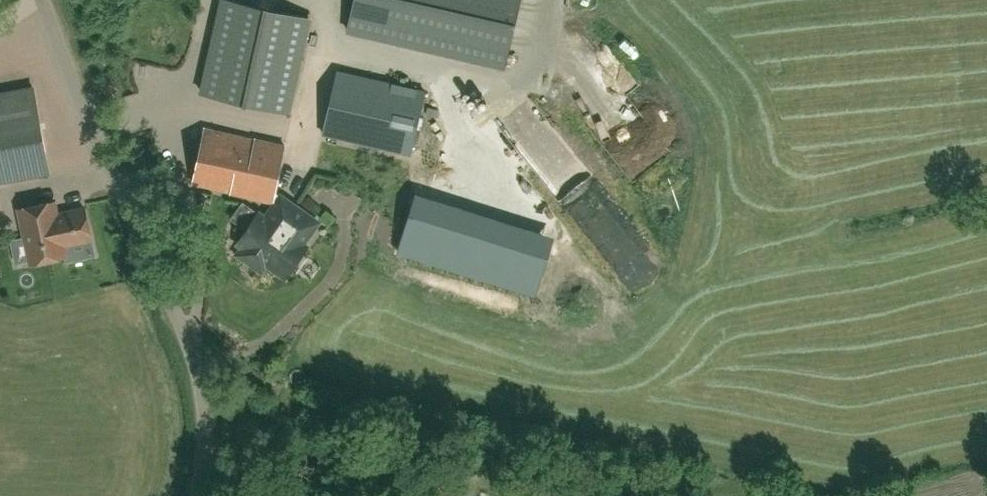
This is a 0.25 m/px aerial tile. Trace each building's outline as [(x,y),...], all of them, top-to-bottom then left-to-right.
[(235,0),(223,0),(202,93),(287,112),(309,17),(235,0)] [(347,29),(505,65),(520,0),(353,0),(347,29)] [(411,153),(425,91),(338,70),(323,133),(411,153)] [(48,172),(30,87),(0,93),(0,182),(48,172)] [(629,151),(623,143),(629,138),(616,123),(623,118),(608,100),(586,118),(620,159),(629,151)] [(256,255),(261,259),(298,207),(277,192),(275,192),(285,145),(256,138),(256,139),(205,128),(194,183),(231,192),(231,193),(267,203),(265,216),(260,213),(258,216),(243,205),(230,223),(245,234),(239,243),(241,245),(236,252),(251,263),(256,255)] [(648,193),(661,178),(640,160),(627,174),(648,193)] [(620,274),(645,259),(601,188),(577,203),(620,274)] [(54,202),(41,205),(19,209),(30,262),(65,255),(63,245),(91,240),(84,208),(57,214),(54,202)] [(298,207),(261,259),(285,276),(306,246),(303,243),(319,222),(298,207)] [(557,259),(580,245),(564,217),(541,230),(557,259)]
